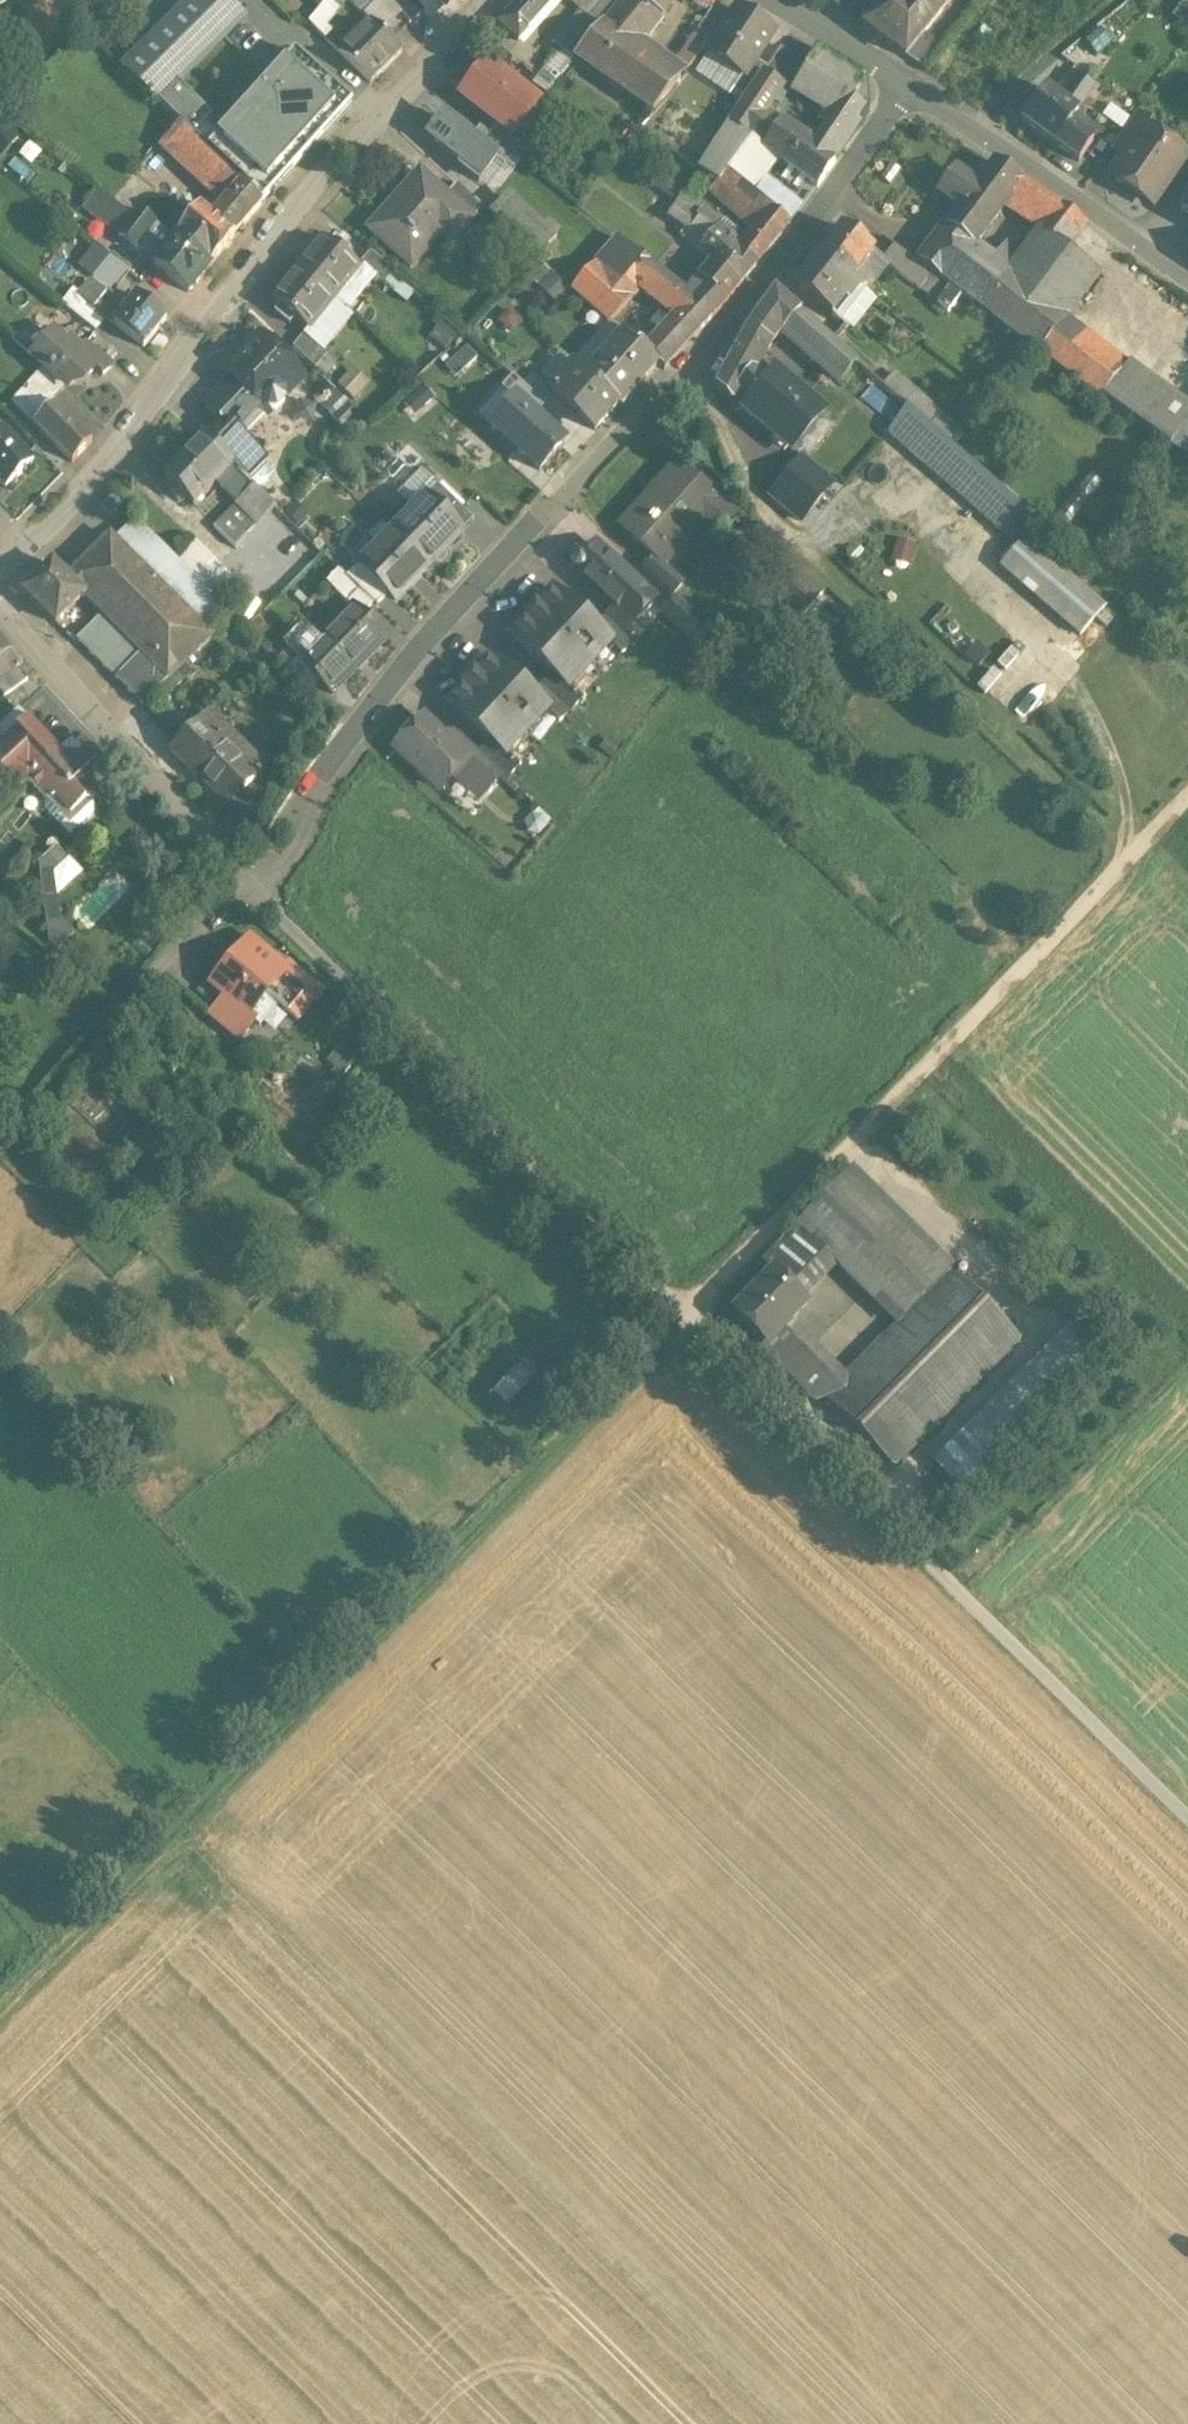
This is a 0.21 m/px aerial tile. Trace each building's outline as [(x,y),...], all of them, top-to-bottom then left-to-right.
[(122,71),(157,104),(177,85),(240,19),(220,0),(191,0),(137,56),(122,71)] [(323,5),(308,23),(325,40),(331,33),(325,27),(347,2),(344,0),(328,0),(323,5)] [(362,18),(368,24),(339,54),(370,84),(401,53),(381,34),(401,15),(387,0),(380,0),(362,18)] [(347,2),(362,18),(380,0),(344,0),(347,2)] [(412,0),(387,0),(401,15),(409,24),(422,12),(412,0)] [(422,12),(429,19),(449,0),(412,0),(422,12)] [(498,24),(518,42),(555,0),(519,0),(498,24)] [(574,60),(652,113),(680,81),(636,51),(661,20),(631,5),(631,4),(626,0),(623,0),(610,15),(574,60)] [(631,4),(631,5),(661,20),(672,0),(633,0),(631,4)] [(711,9),(716,0),(695,0),(711,9)] [(845,2),(863,15),(874,0),(847,0),(845,2)] [(900,0),(884,0),(863,28),(905,58),(906,57),(924,35),(952,0),(902,0),(902,1),(900,0)] [(588,20),(580,14),(564,33),(565,35),(556,46),(561,51),(574,60),(610,15),(600,6),(588,20)] [(737,11),(708,54),(741,77),(743,78),(755,61),(772,34),(737,11)] [(938,45),(924,35),(906,57),(920,67),(938,45)] [(125,44),(110,59),(122,71),(137,56),(125,44)] [(807,66),(779,48),(767,69),(763,75),(782,87),(792,90),(807,66)] [(574,60),(561,51),(551,64),(563,73),(574,60)] [(863,80),(816,51),(807,66),(792,90),(827,111),(822,119),(831,126),(828,131),(847,144),(861,124),(857,121),(866,109),(863,80)] [(741,77),(708,54),(698,70),(731,92),(734,88),(741,77)] [(240,184),(262,203),(351,106),(295,55),(219,137),(205,152),(240,184)] [(743,78),(741,77),(734,88),(747,97),(763,75),(767,69),(755,61),(743,78)] [(536,105),(485,65),(462,96),(497,123),(513,135),(514,134),(536,105)] [(1094,90),(1071,73),(1054,96),(1077,113),(1094,90)] [(747,97),(727,126),(699,171),(718,184),(726,173),(724,172),(748,139),(762,149),(779,124),(763,114),(782,87),(763,75),(747,97)] [(192,138),(206,124),(211,119),(177,85),(157,104),(178,125),(179,125),(192,138)] [(1045,90),(1021,123),(1054,147),(1055,146),(1078,162),(1092,143),(1069,126),(1078,113),(1077,113),(1054,96),(1045,90)] [(478,184),(499,158),(441,113),(423,136),(459,164),(456,167),(478,184)] [(1136,116),(1113,148),(1125,157),(1126,157),(1144,132),(1145,133),(1150,126),(1136,116)] [(527,144),(514,134),(513,135),(497,123),(489,135),(517,156),(527,144)] [(206,124),(192,138),(205,152),(219,137),(206,124)] [(815,150),(779,124),(762,149),(776,158),(817,186),(834,163),(815,150)] [(205,152),(192,138),(179,125),(178,125),(159,145),(227,207),(234,199),(230,196),(240,184),(205,152)] [(847,144),(828,131),(815,150),(834,163),(847,144)] [(1144,132),(1126,157),(1125,157),(1112,176),(1113,177),(1114,181),(1120,185),(1124,184),(1152,204),(1178,167),(1162,156),(1168,148),(1145,133),(1144,132)] [(762,149),(748,139),(724,172),(726,173),(751,193),(761,179),(776,158),(762,149)] [(976,187),(955,173),(939,194),(960,209),(946,227),(974,247),(1011,196),(1021,182),(994,163),(976,187)] [(751,193),(726,173),(718,184),(718,185),(762,220),(758,225),(748,238),(767,252),(789,224),(751,193)] [(446,195),(423,174),(399,201),(396,198),(367,230),(410,269),(441,235),(451,244),(473,219),(472,218),(446,195)] [(556,238),(493,179),(474,201),(482,208),(536,260),(556,238)] [(800,210),(761,179),(751,193),(789,224),(800,210)] [(1085,224),(1021,182),(1011,196),(1047,220),(1039,232),(1064,251),(1064,250),(1085,224)] [(262,203),(240,184),(230,196),(234,199),(227,207),(225,209),(209,218),(233,237),(261,204),(262,203)] [(474,201),(456,184),(446,195),(472,218),(482,208),(474,201)] [(695,205),(681,195),(665,218),(683,230),(687,233),(697,219),(695,205)] [(131,220),(110,203),(97,220),(115,233),(120,237),(125,230),(124,229),(131,220)] [(1162,241),(1187,259),(1187,203),(1162,241)] [(209,218),(198,209),(176,238),(210,265),(233,237),(209,218)] [(210,265),(176,238),(174,240),(138,212),(131,220),(124,229),(125,230),(142,243),(146,237),(164,252),(160,257),(155,253),(149,260),(188,292),(210,265)] [(762,220),(758,217),(753,222),(758,225),(762,220)] [(715,232),(697,219),(687,233),(683,230),(679,235),(699,252),(715,232)] [(115,233),(97,220),(87,233),(105,247),(115,233)] [(873,253),(841,227),(819,255),(851,281),(873,253)] [(974,247),(946,227),(919,264),(950,287),(961,296),(980,310),(1007,272),(992,261),(974,247)] [(1023,251),(1008,271),(1007,272),(980,310),(1040,356),(1061,327),(1099,275),(1064,250),(1064,251),(1039,232),(1039,231),(1023,251)] [(737,250),(715,232),(699,252),(712,263),(740,286),(756,266),(737,250)] [(767,252),(748,238),(737,250),(756,266),(767,252)] [(337,241),(332,246),(323,239),(298,270),(333,299),(359,268),(344,256),(349,251),(337,241)] [(618,239),(570,291),(610,324),(641,290),(639,288),(654,270),(618,239)] [(1008,240),(992,261),(1007,272),(1008,271),(1023,251),(1008,240)] [(918,264),(893,246),(882,261),(920,291),(933,275),(919,264),(918,264)] [(394,273),(370,251),(360,263),(383,286),(394,273)] [(819,255),(794,287),(832,317),(856,285),(851,281),(819,255)] [(129,274),(108,257),(92,278),(113,295),(129,274)] [(740,286),(712,263),(685,295),(712,318),(713,318),(725,304),(740,286)] [(333,299),(298,270),(272,301),(281,308),(276,314),(289,324),(294,319),(307,329),(308,330),(333,299)] [(685,295),(654,270),(639,288),(641,290),(678,320),(665,336),(682,351),(712,318),(685,295)] [(106,296),(88,282),(76,298),(93,311),(106,296)] [(950,287),(937,305),(947,314),(961,296),(950,287)] [(828,337),(774,290),(757,313),(781,333),(782,334),(783,333),(822,366),(837,348),(827,339),(828,337)] [(166,320),(135,297),(112,325),(143,349),(166,320)] [(343,308),(333,299),(308,330),(307,329),(303,335),(323,352),(352,316),(343,308)] [(746,328),(713,387),(740,413),(741,411),(741,410),(767,377),(756,367),(764,353),(781,333),(757,313),(746,328)] [(1122,372),(1061,327),(1040,356),(1077,384),(1079,382),(1102,399),(1122,372)] [(585,376),(584,376),(617,405),(631,390),(634,393),(651,373),(649,370),(656,363),(644,353),(622,333),(585,376)] [(661,333),(644,353),(656,363),(664,370),(682,351),(665,336),(661,333)] [(66,346),(53,335),(32,358),(44,370),(63,387),(80,387),(95,371),(94,370),(97,368),(79,351),(69,342),(66,346)] [(323,352),(303,335),(292,348),(314,369),(326,354),(323,352)] [(260,337),(257,340),(251,340),(244,347),(244,353),(225,373),(231,379),(255,402),(231,427),(242,438),(266,412),(267,413),(269,411),(276,410),(284,402),(284,395),(301,377),(260,337)] [(113,365),(86,344),(79,351),(97,368),(94,370),(95,371),(102,377),(113,365)] [(853,362),(837,348),(822,366),(840,382),(853,362)] [(574,367),(551,394),(594,432),(617,405),(584,376),(585,376),(574,367)] [(63,387),(44,370),(30,385),(49,402),(63,387)] [(823,414),(772,371),(767,377),(741,410),(741,411),(790,452),(823,414)] [(1122,372),(1102,399),(1169,447),(1187,421),(1187,406),(1122,372)] [(914,394),(893,375),(882,387),(904,406),(914,394)] [(534,419),(544,407),(511,377),(501,389),(513,400),(534,419)] [(231,379),(204,407),(219,421),(228,430),(231,427),(255,402),(231,379)] [(49,402),(30,385),(23,392),(26,394),(14,406),(33,425),(53,406),(49,402)] [(959,432),(914,394),(904,406),(972,465),(978,456),(955,436),(959,432)] [(562,444),(534,419),(513,400),(487,429),(536,473),(562,444)] [(91,443),(53,406),(33,425),(72,463),(91,443)] [(972,465),(904,406),(889,436),(1012,543),(1034,518),(972,465)] [(228,430),(219,421),(203,438),(232,467),(247,481),(266,461),(242,438),(231,427),(228,430)] [(2,431),(0,433),(0,483),(5,489),(33,463),(2,431)] [(203,438),(163,479),(192,507),(216,483),(232,467),(203,438)] [(801,460),(770,497),(800,522),(831,486),(801,460)] [(677,466),(620,529),(653,559),(656,562),(698,515),(719,534),(734,516),(677,466)] [(232,467),(216,483),(237,503),(253,487),(247,481),(232,467)] [(461,510),(436,486),(424,498),(449,522),(461,510)] [(237,503),(236,504),(258,526),(274,509),(253,487),(237,503)] [(111,496),(100,509),(110,517),(121,504),(111,496)] [(449,522),(424,498),(391,532),(428,568),(461,534),(449,522)] [(236,504),(213,528),(235,549),(247,536),(247,537),(258,526),(236,504)] [(258,526),(247,537),(259,548),(286,520),(274,509),(258,526)] [(391,532),(358,567),(387,596),(394,602),(428,568),(391,532)] [(109,536),(67,580),(84,596),(83,597),(101,616),(167,681),(212,637),(109,536)] [(770,541),(751,562),(770,578),(785,561),(788,557),(770,541)] [(1104,609),(1024,541),(1000,569),(1079,637),(1104,609)] [(651,599),(594,547),(583,559),(580,557),(575,557),(570,562),(570,568),(573,570),(572,571),(614,610),(629,623),(630,622),(640,611),(641,613),(647,613),(652,608),(651,602),(650,600),(651,599)] [(656,562),(653,559),(643,571),(672,597),(682,585),(656,562)] [(770,578),(766,582),(804,616),(822,595),(785,561),(770,578)] [(67,580),(52,565),(23,594),(55,625),(83,597),(84,596),(67,580)] [(387,596),(358,567),(346,579),(360,592),(376,608),(387,596)] [(346,579),(338,571),(326,584),(347,605),(360,592),(346,579)] [(595,632),(553,592),(537,610),(534,607),(524,618),(526,621),(510,638),(553,678),(567,690),(568,689),(608,646),(609,644),(595,632)] [(701,624),(675,600),(662,615),(689,638),(701,624)] [(353,609),(298,663),(332,696),(386,642),(353,609)] [(629,623),(614,610),(605,621),(631,645),(642,633),(630,622),(629,623)] [(167,681),(101,616),(76,640),(142,705),(167,681)] [(631,645),(605,621),(595,632),(609,644),(608,646),(620,657),(631,645)] [(18,670),(20,669),(0,643),(0,683),(18,670)] [(532,699),(490,660),(474,677),(472,674),(461,686),(464,688),(448,706),(490,745),(504,758),(505,757),(545,713),(546,712),(532,699)] [(0,683),(0,694),(4,699),(27,682),(18,670),(0,683)] [(567,690),(553,678),(543,688),(569,713),(580,701),(568,689),(567,690)] [(569,713),(543,688),(532,699),(546,712),(545,713),(558,725),(569,713)] [(0,727),(0,747),(21,727),(11,716),(0,727)] [(222,732),(206,716),(170,752),(196,778),(198,776),(227,805),(228,806),(239,795),(266,768),(226,728),(222,732)] [(0,747),(0,774),(18,792),(27,784),(26,783),(27,783),(57,753),(35,730),(36,729),(28,721),(21,727),(0,747)] [(443,742),(422,722),(396,750),(417,771),(417,776),(425,783),(430,783),(439,791),(460,769),(465,763),(444,743),(443,742)] [(479,756),(453,731),(443,742),(444,743),(465,763),(460,769),(469,777),(484,761),(479,756)] [(504,758),(490,745),(479,756),(501,776),(506,780),(517,768),(505,757),(504,758)] [(83,753),(79,757),(63,757),(58,752),(57,753),(27,783),(27,784),(45,802),(47,800),(54,801),(70,817),(84,804),(91,804),(95,801),(95,794),(109,780),(83,753)] [(501,776),(484,761),(469,777),(485,793),(501,776)] [(109,780),(95,794),(95,801),(96,802),(107,802),(119,791),(109,780)] [(239,795),(228,806),(227,805),(220,812),(239,831),(257,813),(239,795)] [(70,817),(54,801),(47,800),(45,802),(44,812),(60,829),(79,829),(92,816),(93,805),(91,804),(84,804),(70,817)] [(56,867),(47,857),(38,866),(42,901),(56,899),(52,871),(56,867)] [(56,899),(42,901),(48,946),(57,953),(73,936),(60,923),(56,899)] [(255,955),(245,947),(215,983),(221,988),(216,994),(226,1001),(248,1020),(249,1018),(283,978),(269,967),(274,962),(259,950),(255,955)] [(248,1020),(226,1001),(211,1019),(239,1042),(254,1023),(249,1018),(248,1020)] [(952,1272),(850,1173),(797,1228),(897,1326),(949,1274),(952,1272)] [(813,1278),(780,1245),(761,1264),(772,1274),(773,1273),(795,1295),(813,1278)] [(772,1274),(733,1314),(765,1345),(766,1346),(773,1339),(774,1340),(783,1330),(782,1329),(790,1322),(806,1306),(795,1295),(773,1273),(772,1274)] [(847,1377),(843,1380),(836,1374),(819,1392),(820,1393),(894,1467),(1018,1343),(949,1274),(897,1326),(847,1377)] [(847,1377),(790,1322),(782,1329),(783,1330),(774,1340),(773,1339),(766,1346),(765,1345),(760,1350),(812,1401),(820,1393),(819,1392),(836,1374),(843,1380),(847,1377)] [(933,1460),(967,1496),(1109,1359),(1075,1323),(933,1460)] [(519,1368),(495,1393),(507,1404),(531,1379),(519,1368)]
